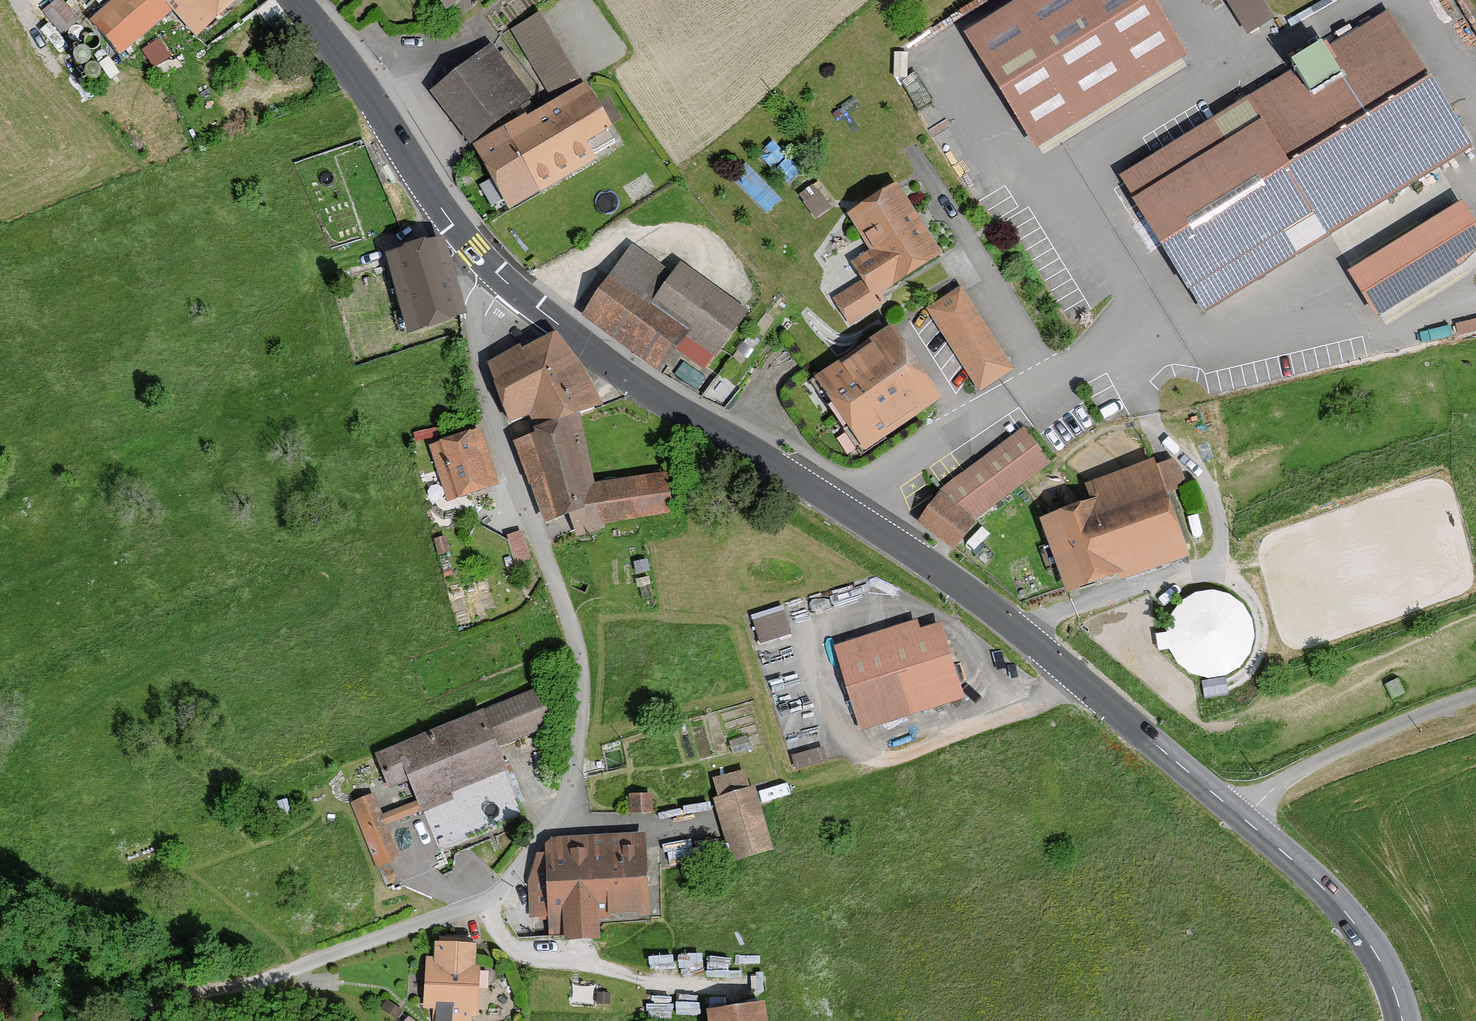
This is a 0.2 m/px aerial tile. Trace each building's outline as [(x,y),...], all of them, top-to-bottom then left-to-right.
[(82,15),(69,0),(52,0),(45,7),(65,30),(82,15)] [(122,2),(91,28),(121,62),(171,18),(197,48),(251,0),(120,0),(122,2)] [(446,18),(470,0),(432,0),(446,18)] [(1149,0),(1033,0),(966,42),(1037,155),(1188,62),(1149,0)] [(1278,17),(1268,0),(1230,0),(1248,33),(1278,17)] [(1473,155),(1388,19),(1120,184),(1205,320),(1473,155)] [(579,87),(539,21),(511,38),(551,103),(579,87)] [(487,51),(431,101),(473,148),(529,98),(487,51)] [(615,138),(589,91),(526,126),(525,123),(474,152),(511,218),(599,169),(589,152),(615,138)] [(825,212),(811,191),(798,200),(812,221),(825,212)] [(941,264),(898,191),(846,221),(868,258),(850,268),(860,286),(832,302),(849,331),(885,309),(880,300),(941,264)] [(1463,276),(1475,262),(1475,232),(1464,212),(1351,281),(1378,326),(1463,276)] [(674,273),(633,243),(581,312),(660,371),(676,348),(704,369),(747,311),(682,262),(674,273)] [(448,247),(385,266),(406,337),(469,318),(448,247)] [(1013,374),(960,293),(926,315),(979,396),(1013,374)] [(944,402),(894,331),(816,384),(866,456),(944,402)] [(666,476),(593,488),(579,417),(597,409),(554,336),(521,355),(518,350),(487,368),(508,429),(530,421),(535,438),(513,446),(545,528),(569,519),(573,541),(604,536),(603,528),(673,517),(666,476)] [(975,528),(971,525),(1048,466),(1022,432),(935,498),(937,501),(917,529),(955,556),(975,528)] [(498,491),(480,434),(428,451),(445,507),(498,491)] [(1155,470),(1154,465),(1084,488),(1090,506),(1041,522),(1068,600),(1189,559),(1168,497),(1182,492),(1173,464),(1155,470)] [(509,530),(515,555),(528,551),(521,527),(509,530)] [(1171,623),(1167,639),(1155,641),(1158,658),(1169,656),(1178,671),(1191,681),(1208,685),(1224,683),(1239,674),(1249,660),(1253,644),(1251,628),(1242,613),(1229,603),(1212,599),(1196,601),(1181,609),(1171,623)] [(755,609),(761,638),(794,631),(788,602),(755,609)] [(920,634),(917,624),(833,650),(860,736),(966,703),(942,627),(920,634)] [(538,695),(376,759),(391,796),(409,789),(416,807),(381,821),(373,801),(350,810),(376,874),(400,864),(387,830),(421,817),(437,856),(522,823),(505,779),(508,778),(498,752),(552,731),(538,695)] [(748,793),(743,774),(712,783),(717,801),(713,803),(730,866),(773,854),(755,791),(748,793)] [(654,811),(653,792),(629,794),(630,813),(654,811)] [(550,841),(543,850),(544,883),(528,883),(528,922),(547,921),(547,942),(598,941),(598,921),(646,920),(645,840),(550,841)] [(476,948),(434,946),(433,962),(424,962),(422,1013),(432,1014),(432,1020),(469,1020),(469,1019),(477,1019),(479,970),(475,970),(476,948)] [(766,1006),(708,1014),(709,1020),(768,1020),(766,1006)]
